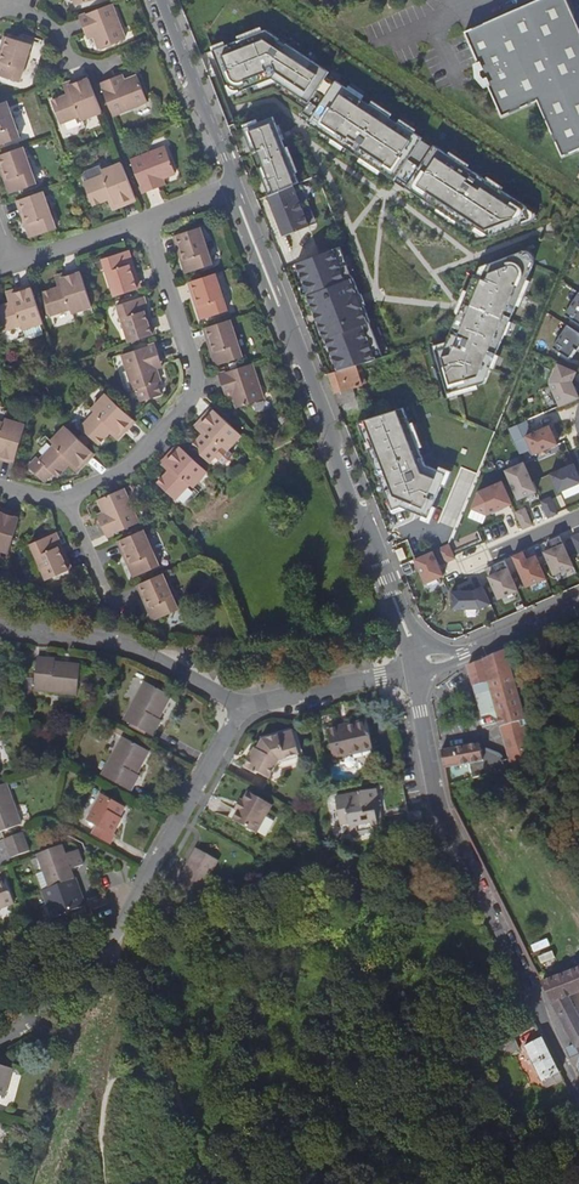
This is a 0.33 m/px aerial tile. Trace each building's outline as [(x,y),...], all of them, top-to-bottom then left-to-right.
[(478,64),(480,64),(481,68),(478,69),(479,76),(484,80),(486,79),(488,83),(487,83),(488,86),(502,116),(537,100),(562,156),(578,149),(578,28),(566,0),(534,0),(464,32),(478,64)] [(112,4),(80,17),(86,32),(92,30),(100,49),(126,39),(112,4)] [(254,26),(209,44),(228,95),(275,81),(308,101),(328,73),(254,26)] [(0,61),(0,76),(20,82),(31,44),(9,37),(1,61),(0,61)] [(100,83),(113,116),(148,102),(137,76),(118,84),(116,77),(100,83)] [(334,78),(307,117),(398,179),(423,135),(334,78)] [(82,120),(102,112),(89,79),(69,87),(71,94),(52,101),(60,123),(81,116),(82,120)] [(0,103),(0,146),(20,138),(7,101),(0,103)] [(246,122),(270,187),(295,175),(281,138),(270,113),(246,122)] [(434,143),(405,182),(486,237),(530,219),(535,209),(434,143)] [(23,147),(0,155),(9,179),(5,180),(10,194),(36,184),(23,147)] [(131,161),(144,193),(159,187),(156,181),(176,173),(165,147),(131,161)] [(115,204),(135,197),(122,163),(120,164),(102,171),(104,175),(84,183),(93,205),(112,198),(115,204)] [(271,198),(286,235),(311,225),(296,188),(271,198)] [(43,191),(20,199),(28,223),(25,225),(30,238),(56,229),(43,191)] [(200,228),(177,235),(180,243),(185,259),(181,260),(186,274),(213,265),(200,228)] [(445,338),(431,342),(444,394),(461,390),(488,383),(494,368),(515,318),(537,264),(539,259),(522,245),(475,267),(463,298),(459,305),(445,338)] [(329,341),(342,374),(359,368),(386,361),(372,324),(373,323),(364,300),(355,278),(354,278),(342,247),(299,263),(311,295),(310,296),(319,318),(328,341),(329,341)] [(115,296),(138,289),(130,265),(133,264),(129,251),(102,259),(115,296)] [(91,304),(81,273),(61,279),(63,286),(43,293),(51,316),(71,309),(72,313),(92,307),(91,304)] [(215,273),(192,281),(200,305),(197,306),(201,320),(227,311),(215,273)] [(43,323),(32,289),(12,295),(14,303),(0,307),(0,327),(2,332),(21,325),(23,329),(24,329),(26,337),(43,332),(40,324),(43,323)] [(578,293),(564,315),(578,325),(578,324),(578,293)] [(130,343),(153,335),(145,311),(148,310),(144,297),(117,306),(130,343)] [(230,320),(207,327),(215,351),(211,352),(216,366),(243,357),(230,320)] [(578,347),(578,334),(566,326),(552,349),(568,359),(574,350),(577,350),(578,347)] [(154,362),(161,360),(155,344),(122,355),(134,391),(137,389),(142,402),(162,396),(157,383),(160,382),(156,369),(154,362)] [(154,362),(156,369),(163,367),(161,360),(154,362)] [(252,364),(219,375),(224,391),(230,389),(237,408),(263,400),(252,364)] [(576,383),(578,375),(578,374),(562,366),(553,385),(557,393),(554,394),(558,405),(562,404),(563,408),(567,407),(567,408),(578,403),(578,390),(576,383)] [(337,398),(341,409),(361,403),(357,391),(366,388),(359,368),(342,374),(332,377),(338,397),(337,398)] [(118,434),(133,419),(107,394),(92,410),(95,413),(81,428),(98,445),(113,429),(118,434)] [(402,407),(364,419),(393,505),(426,513),(449,467),(424,459),(402,407)] [(241,435),(215,410),(200,426),(206,431),(191,447),(209,463),(224,448),(227,451),(241,435)] [(15,460),(26,426),(5,419),(4,424),(0,423),(0,455),(15,460)] [(538,456),(561,445),(553,428),(535,436),(529,423),(512,431),(518,443),(529,438),(538,456)] [(77,466),(92,451),(66,426),(51,442),(54,445),(40,460),(37,458),(31,464),(31,469),(43,480),(47,480),(53,473),(57,477),(72,462),(77,466)] [(193,488),(208,472),(181,447),(166,463),(172,468),(157,483),(175,500),(190,485),(193,488)] [(517,501),(535,492),(523,464),(504,472),(517,501)] [(578,486),(578,468),(578,465),(554,476),(562,494),(578,486)] [(487,516),(511,505),(502,483),(478,493),(471,510),(487,516)] [(123,489),(98,500),(106,519),(100,522),(107,537),(138,523),(123,489)] [(561,492),(542,500),(549,516),(567,509),(561,492)] [(527,506),(517,510),(524,527),(534,523),(527,506)] [(8,553),(19,519),(0,513),(0,550),(8,553)] [(143,530),(121,540),(131,563),(128,564),(133,578),(159,566),(143,530)] [(571,536),(578,552),(578,551),(578,532),(571,536)] [(58,548),(61,546),(56,533),(30,544),(46,580),(68,571),(58,548)] [(552,572),(571,564),(558,534),(547,539),(551,546),(542,550),(552,572)] [(436,547),(443,565),(458,558),(451,541),(436,547)] [(525,586),(544,577),(534,555),(525,558),(522,551),(512,555),(525,586)] [(417,558),(413,560),(425,584),(443,576),(432,552),(417,558)] [(497,597),(516,589),(503,559),(493,563),(496,571),(488,575),(497,597)] [(162,573),(140,583),(150,607),(147,608),(153,621),(178,610),(162,573)] [(472,590),(451,590),(451,607),(479,607),(490,601),(482,585),(472,590)] [(470,761),(474,778),(505,771),(504,767),(535,759),(507,650),(468,667),(474,687),(481,685),(483,693),(476,695),(482,716),(497,712),(510,759),(505,760),(503,755),(497,749),(489,746),(481,744),(478,745),(478,743),(443,751),(446,768),(470,761)] [(40,659),(37,691),(80,695),(83,669),(69,668),(69,665),(58,664),(58,661),(40,659)] [(147,684),(126,722),(153,737),(162,722),(159,720),(164,711),(163,710),(170,697),(147,684)] [(474,687),(476,695),(483,693),(481,685),(474,687)] [(326,731),(332,760),(350,756),(349,754),(372,749),(366,721),(353,724),(354,727),(347,729),(347,727),(326,731)] [(268,780),(279,762),(299,757),(294,736),(288,733),(263,741),(257,752),(255,751),(244,769),(255,776),(256,773),(268,780)] [(126,740),(104,778),(131,794),(140,778),(138,777),(143,767),(141,766),(149,753),(126,740)] [(17,824),(2,783),(0,784),(0,831),(17,824)] [(375,813),(380,812),(376,790),(335,798),(340,826),(349,825),(351,837),(378,831),(378,828),(375,813)] [(243,804),(238,813),(233,822),(257,835),(272,807),(248,795),(243,804)] [(103,796),(89,822),(99,827),(94,835),(112,845),(117,836),(115,835),(121,824),(119,823),(126,808),(103,796)] [(375,813),(378,828),(383,827),(380,812),(375,813)] [(20,834),(4,840),(8,852),(11,858),(27,852),(20,834)] [(48,920),(75,909),(72,903),(76,901),(65,872),(78,867),(72,852),(60,857),(56,848),(33,857),(45,889),(38,892),(48,920)] [(218,862),(196,850),(178,883),(200,895),(218,862)] [(16,905),(7,880),(0,883),(0,911),(16,905)] [(84,901),(88,911),(106,904),(102,895),(84,901)] [(546,983),(578,1047),(578,1046),(578,1013),(570,998),(578,995),(578,971),(546,983)] [(534,1083),(553,1074),(536,1040),(518,1049),(534,1083)] [(578,1047),(572,1049),(571,1052),(578,1068),(578,1046),(578,1047)] [(4,1097),(12,1069),(0,1065),(0,1096),(4,1097)] [(545,1088),(566,1079),(563,1073),(542,1082),(545,1088)]
